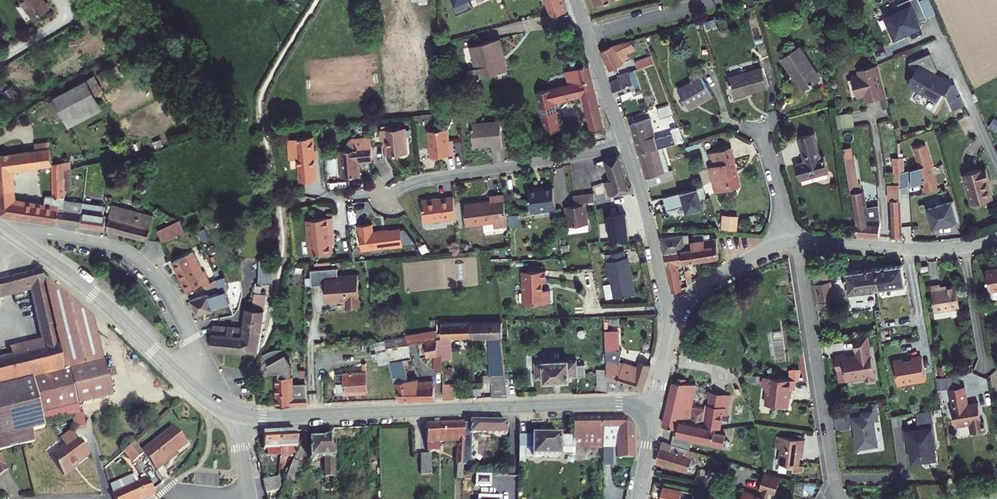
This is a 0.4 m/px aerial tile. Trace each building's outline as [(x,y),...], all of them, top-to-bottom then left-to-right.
[(32,15),(48,5),(45,0),(22,0),(32,15)] [(455,10),(468,4),(466,0),(451,0),(455,10)] [(547,2),(549,2),(552,12),(567,9),(564,0),(547,0),(547,2)] [(924,17),(917,0),(901,0),(895,3),(897,9),(882,15),(887,26),(885,27),(890,40),(904,34),(902,31),(907,28),(908,30),(917,26),(915,21),(924,17)] [(499,36),(494,37),(500,60),(505,59),(499,36)] [(494,37),(473,41),(478,63),(474,64),(468,65),(470,76),(507,68),(505,59),(500,60),(494,37)] [(609,68),(612,70),(620,66),(618,63),(621,62),(616,52),(625,48),(623,40),(615,42),(611,44),(599,49),(600,52),(609,68)] [(473,41),(469,43),(474,64),(478,63),(473,41)] [(793,72),(802,86),(817,76),(797,45),(779,57),(790,73),(793,72)] [(935,68),(928,51),(907,61),(911,72),(905,82),(912,86),(911,87),(922,94),(923,92),(935,99),(941,89),(943,90),(949,81),(932,73),(935,68)] [(638,67),(654,61),(651,54),(636,60),(638,67)] [(885,95),(876,63),(857,68),(859,73),(851,76),(856,95),(864,93),(865,97),(873,95),(874,98),(880,96),(885,95)] [(569,83),(537,90),(542,112),(547,129),(561,125),(555,99),(582,93),(583,99),(595,95),(588,65),(565,70),(569,83)] [(726,75),(733,94),(766,84),(760,65),(726,75)] [(634,68),(630,69),(636,85),(639,84),(634,68)] [(609,80),(615,94),(621,92),(623,96),(633,93),(632,90),(631,87),(636,85),(630,69),(616,74),(616,77),(609,80)] [(91,72),(57,91),(67,107),(100,88),(91,72)] [(676,87),(687,107),(711,94),(700,75),(676,87)] [(107,100),(100,88),(67,107),(74,119),(107,100)] [(633,93),(634,97),(640,95),(637,88),(632,90),(633,93)] [(595,95),(583,99),(585,107),(597,104),(595,95)] [(654,109),(658,119),(672,114),(668,103),(654,109)] [(597,104),(585,107),(591,128),(603,127),(597,104)] [(835,114),(838,128),(852,126),(850,112),(835,114)] [(630,122),(639,151),(661,145),(682,139),(676,126),(668,129),(670,133),(653,138),(652,133),(655,133),(649,116),(630,122)] [(499,117),(471,120),(472,138),(490,136),(491,141),(501,140),(499,117)] [(404,124),(380,127),(381,137),(382,137),(385,136),(386,143),(386,152),(407,150),(404,124)] [(445,125),(428,127),(431,152),(447,151),(445,125)] [(447,125),(445,125),(447,151),(454,150),(452,135),(449,136),(447,125)] [(313,130),(287,133),(289,153),(297,152),(299,176),(317,174),(315,153),(314,144),(313,130)] [(796,161),(800,177),(828,168),(824,153),(820,154),(812,130),(799,134),(807,158),(796,161)] [(346,142),(347,147),(339,148),(340,158),(342,158),(343,176),(361,174),(359,159),(373,158),(371,134),(352,136),(346,142)] [(51,137),(37,139),(38,146),(51,144),(51,137)] [(924,140),(913,144),(918,162),(906,166),(907,183),(923,179),(926,189),(938,185),(924,140)] [(3,208),(17,210),(15,196),(12,165),(54,160),(51,144),(38,146),(0,151),(0,184),(3,208)] [(639,151),(650,184),(666,179),(675,176),(673,168),(669,169),(661,145),(639,151)] [(707,166),(716,191),(737,184),(730,160),(732,159),(728,145),(708,151),(712,165),(707,166)] [(619,154),(604,160),(611,180),(604,182),(608,197),(627,192),(629,189),(628,187),(624,172),(619,154)] [(853,156),(843,158),(848,183),(859,181),(855,163),(854,163),(853,156)] [(960,172),(969,202),(990,196),(984,177),(987,176),(984,165),(960,172)] [(906,166),(899,168),(900,185),(907,183),(906,166)] [(22,197),(24,211),(57,217),(59,202),(64,203),(64,194),(62,168),(54,170),(56,192),(47,191),(48,201),(22,197)] [(892,198),(894,236),(902,237),(899,179),(899,168),(894,168),(894,179),(889,180),(889,198),(892,198)] [(848,183),(850,191),(852,190),(861,189),(859,181),(848,183)] [(668,194),(661,196),(665,209),(683,204),(685,210),(700,206),(695,187),(668,194)] [(537,189),(526,190),(529,215),(554,211),(551,190),(543,191),(537,192),(537,189)] [(852,190),(859,234),(880,235),(881,222),(879,204),(866,206),(863,189),(852,190)] [(592,192),(574,194),(575,204),(582,203),(582,201),(593,200),(592,192)] [(83,197),(64,194),(64,203),(59,202),(57,217),(81,221),(83,197)] [(572,204),(561,205),(563,225),(584,223),(582,203),(575,204),(574,194),(571,194),(572,204)] [(489,202),(463,205),(466,225),(492,222),(492,227),(506,225),(502,195),(489,196),(489,202)] [(22,197),(15,196),(17,210),(24,211),(22,197)] [(453,196),(421,199),(423,222),(455,218),(453,196)] [(100,200),(83,197),(81,221),(105,224),(107,210),(98,209),(100,200)] [(146,206),(112,198),(110,209),(111,209),(108,225),(149,234),(155,208),(146,206)] [(953,199),(928,206),(934,226),(951,221),(952,223),(960,221),(953,199)] [(330,211),(303,213),(307,248),(330,246),(329,237),(327,226),(331,226),(330,211)] [(713,214),(718,225),(725,222),(720,211),(713,214)] [(370,218),(357,220),(360,244),(389,241),(389,243),(401,241),(399,224),(387,226),(387,224),(371,226),(370,218)] [(177,222),(159,228),(162,236),(183,229),(181,220),(177,222)] [(658,233),(664,251),(681,248),(688,247),(688,242),(687,233),(666,234),(665,232),(658,233)] [(693,246),(688,247),(681,248),(683,259),(713,255),(718,253),(715,234),(704,234),(704,232),(694,232),(694,235),(692,235),(692,241),(693,246)] [(204,268),(194,248),(173,258),(181,274),(196,266),(198,272),(204,268)] [(678,289),(681,287),(680,281),(675,261),(683,259),(681,248),(664,251),(673,290),(678,289)] [(612,258),(606,259),(613,296),(634,292),(627,255),(624,256),(623,249),(611,251),(612,258)] [(273,255),(262,255),(261,279),(272,278),(273,255)] [(902,262),(874,266),(877,286),(885,285),(905,282),(902,262)] [(212,264),(204,268),(198,272),(196,266),(181,274),(190,290),(218,276),(212,264)] [(996,264),(984,266),(987,287),(996,286),(996,265),(996,264)] [(527,300),(553,299),(553,286),(546,286),(546,278),(549,278),(549,266),(526,267),(527,300)] [(874,266),(844,271),(848,292),(877,286),(874,266)] [(41,267),(10,274),(14,290),(32,286),(43,330),(36,332),(40,348),(39,349),(45,374),(50,372),(54,389),(70,386),(66,368),(43,274),(41,267)] [(339,272),(326,273),(326,292),(329,295),(346,294),(347,301),(352,301),(352,302),(360,301),(358,269),(339,270),(339,272)] [(828,270),(811,273),(816,308),(833,305),(832,298),(834,298),(831,280),(830,280),(828,270)] [(10,274),(1,276),(5,293),(14,290),(10,274)] [(94,318),(43,274),(66,368),(72,367),(102,362),(94,318)] [(938,280),(929,281),(933,308),(958,304),(955,281),(939,284),(938,280)] [(216,287),(192,295),(200,310),(215,306),(214,303),(230,299),(227,286),(223,287),(217,289),(216,287)] [(270,289),(257,288),(254,305),(267,307),(270,289)] [(254,305),(246,305),(244,322),(265,324),(267,307),(254,305)] [(473,320),(473,336),(488,335),(493,395),(508,394),(502,335),(504,335),(503,319),(473,320)] [(244,324),(214,320),(213,344),(247,348),(247,337),(242,337),(243,331),(244,324)] [(444,335),(440,335),(441,369),(445,369),(444,358),(454,357),(453,336),(473,336),(473,320),(443,321),(444,335)] [(244,322),(244,324),(243,331),(248,332),(247,337),(262,339),(265,324),(244,322)] [(412,332),(386,338),(387,343),(413,339),(412,332)] [(853,335),(857,359),(846,361),(845,356),(835,358),(839,383),(877,377),(870,332),(853,335)] [(413,339),(387,343),(389,348),(391,358),(400,399),(438,397),(437,379),(420,380),(420,377),(413,378),(413,376),(410,376),(407,362),(414,361),(414,358),(435,355),(436,369),(441,369),(440,335),(413,339)] [(262,339),(247,337),(247,348),(261,349),(262,339)] [(391,358),(389,348),(377,349),(380,361),(391,358)] [(39,349),(31,350),(37,375),(45,374),(39,349)] [(34,376),(37,375),(31,350),(0,357),(0,360),(5,383),(34,376)] [(265,352),(264,353),(274,370),(278,370),(280,404),(293,404),(310,403),(309,382),(294,383),(294,371),(294,365),(294,364),(293,362),(290,359),(289,357),(286,355),(283,353),(280,352),(277,351),(274,351),(271,351),(269,351),(266,352),(265,352)] [(926,377),(921,353),(892,359),(897,380),(911,377),(912,380),(926,377)] [(534,358),(535,375),(543,375),(543,379),(571,378),(571,375),(587,375),(586,369),(579,369),(579,357),(534,358)] [(622,363),(608,359),(608,368),(609,378),(617,381),(617,382),(642,390),(650,364),(639,361),(637,367),(622,362),(622,363)] [(335,372),(336,382),(338,393),(369,390),(366,360),(362,361),(362,370),(335,372)] [(102,362),(72,367),(80,404),(114,398),(102,362)] [(72,367),(66,368),(70,386),(54,389),(50,372),(45,374),(37,375),(34,376),(43,412),(80,404),(72,367)] [(608,368),(598,368),(599,391),(610,390),(609,378),(608,368)] [(956,373),(935,376),(936,382),(937,390),(946,389),(959,386),(956,373)] [(794,379),(761,375),(760,381),(760,385),(766,390),(764,404),(787,406),(789,388),(793,389),(794,382),(794,379)] [(0,384),(0,446),(38,440),(35,430),(47,426),(45,421),(43,412),(34,376),(5,383),(0,384)] [(678,381),(675,380),(664,425),(678,427),(681,418),(685,419),(687,414),(694,416),(705,418),(704,424),(718,427),(722,406),(724,392),(709,389),(707,407),(692,404),(697,383),(686,382),(687,377),(679,376),(678,381)] [(455,381),(445,381),(445,397),(456,397),(455,381)] [(969,433),(983,431),(982,420),(979,421),(976,402),(963,404),(963,402),(964,400),(962,386),(959,386),(946,389),(952,424),(955,425),(968,423),(969,433)] [(877,441),(874,419),(878,419),(875,402),(847,406),(849,421),(854,420),(858,444),(877,441)] [(81,411),(80,404),(43,412),(45,421),(72,414),(81,411)] [(913,408),(915,427),(905,428),(907,439),(910,439),(912,457),(934,454),(933,444),(936,444),(931,406),(913,408)] [(81,411),(72,414),(76,428),(88,425),(84,411),(81,411)] [(685,419),(704,424),(705,418),(694,416),(687,414),(685,419)] [(573,417),(574,435),(576,435),(576,445),(604,445),(603,416),(573,417)] [(627,417),(603,416),(604,445),(605,469),(607,469),(607,463),(620,464),(620,457),(634,458),(634,440),(634,425),(627,417)] [(472,420),(464,421),(464,440),(464,444),(464,463),(471,464),(471,434),(471,431),(508,431),(508,418),(472,418),(472,420)] [(691,439),(722,445),(725,435),(725,433),(715,431),(714,427),(718,428),(718,427),(704,424),(685,419),(681,418),(678,427),(676,435),(691,439)] [(445,421),(427,422),(428,447),(440,447),(440,441),(445,440),(445,421)] [(464,421),(445,421),(445,440),(457,440),(464,440),(464,421)] [(174,425),(142,450),(145,453),(158,470),(165,465),(163,463),(188,443),(174,425)] [(281,427),(264,428),(264,444),(268,444),(269,449),(281,448),(281,449),(294,449),(293,443),(297,443),(297,427),(281,427)] [(534,434),(519,433),(519,437),(519,451),(533,451),(533,454),(562,455),(562,452),(576,453),(576,445),(576,435),(574,435),(561,435),(561,432),(534,432),(534,434)] [(326,438),(311,438),(312,456),(329,455),(329,474),(327,473),(327,488),(337,488),(335,435),(326,435),(326,438)] [(671,444),(689,449),(691,439),(676,435),(673,435),(671,444)] [(70,450),(55,461),(67,479),(79,472),(77,470),(93,459),(78,436),(65,444),(70,450)] [(802,452),(803,439),(775,436),(773,448),(779,449),(778,461),(786,461),(785,464),(792,465),(792,471),(801,472),(802,465),(797,465),(799,452),(802,452)] [(135,440),(123,450),(131,460),(134,461),(145,453),(142,450),(135,440)] [(671,444),(661,440),(656,460),(689,469),(693,451),(689,449),(671,444)] [(11,466),(0,448),(0,472),(11,466)] [(431,450),(420,451),(420,471),(432,471),(431,450)] [(533,451),(519,451),(519,461),(533,461),(533,454),(533,451)] [(301,460),(295,457),(287,476),(294,479),(301,460)] [(274,473),(264,475),(266,481),(281,478),(280,471),(280,464),(273,465),(274,473)] [(764,474),(757,472),(752,490),(756,491),(766,494),(769,494),(773,477),(764,474)] [(475,484),(490,484),(491,474),(476,473),(475,484)] [(115,494),(117,498),(148,498),(157,495),(153,487),(150,479),(141,483),(138,477),(135,475),(126,480),(125,483),(128,489),(115,494)] [(281,478),(266,481),(267,489),(280,486),(281,481),(281,478)] [(114,491),(115,494),(128,489),(125,483),(126,480),(112,486),(113,487),(114,491)] [(661,485),(659,498),(689,498),(691,490),(661,485)]
